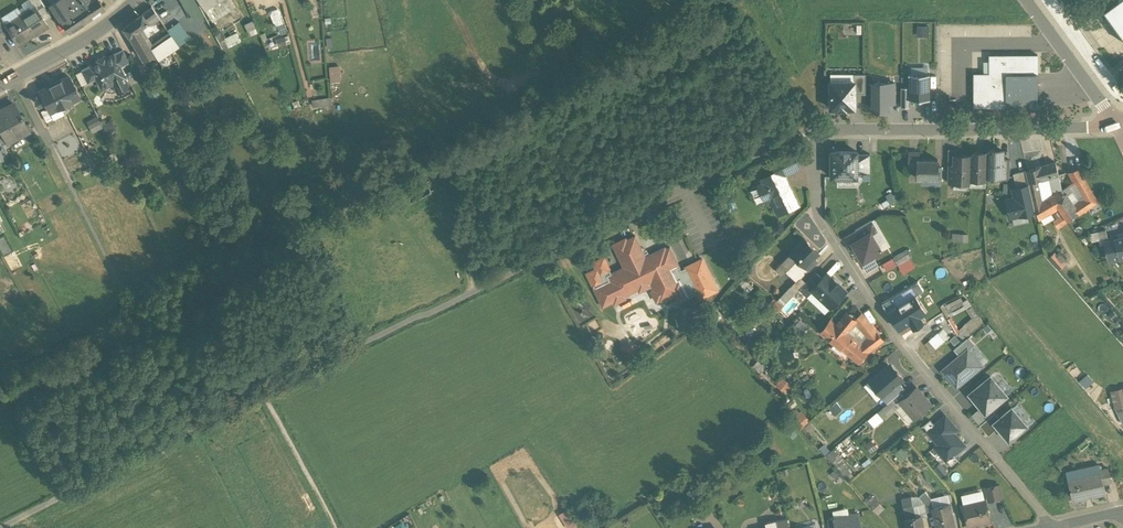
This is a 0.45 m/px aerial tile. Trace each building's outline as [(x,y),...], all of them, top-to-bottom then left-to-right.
[(38,0),(27,0),(36,15),(38,15),(45,10),(38,0)] [(63,3),(51,11),(70,39),(105,16),(95,0),(61,0),(63,3)] [(203,21),(191,0),(180,0),(179,1),(193,26),(203,21)] [(195,3),(202,16),(225,2),(224,0),(201,0),(195,3)] [(1106,9),(1122,31),(1122,0),(1118,0),(1106,9)] [(225,2),(202,16),(211,28),(233,14),(225,2)] [(152,11),(143,18),(150,27),(158,21),(152,11)] [(17,13),(0,23),(1,23),(5,31),(22,20),(17,13)] [(36,15),(23,23),(22,20),(5,31),(10,38),(18,51),(19,50),(18,48),(33,38),(34,40),(48,32),(38,15),(36,15)] [(278,16),(275,15),(267,18),(273,32),(283,29),(278,16)] [(143,18),(124,33),(130,42),(131,41),(143,64),(153,58),(152,55),(140,34),(150,27),(143,18)] [(1,23),(0,24),(0,34),(5,41),(10,38),(5,31),(1,23)] [(917,27),(917,37),(929,37),(929,27),(917,27)] [(172,41),(179,51),(190,44),(179,28),(168,35),(172,41)] [(239,47),(234,38),(224,43),(229,53),(239,47)] [(172,41),(152,55),(153,58),(159,66),(179,51),(172,41)] [(124,55),(114,60),(120,73),(121,73),(130,68),(124,55)] [(1037,57),(988,58),(988,76),(975,76),(975,109),(1038,108),(1037,57)] [(114,60),(83,76),(89,88),(98,84),(103,93),(113,88),(116,94),(128,88),(121,73),(120,73),(114,60)] [(340,89),(340,74),(331,74),(332,89),(340,89)] [(930,75),(909,76),(909,90),(909,102),(930,101),(930,75)] [(855,76),(855,84),(855,96),(865,97),(866,76),(855,76)] [(70,82),(56,89),(57,91),(41,99),(42,102),(46,108),(51,118),(61,113),(81,104),(78,98),(79,97),(77,95),(70,82)] [(855,111),(855,96),(855,84),(831,84),(831,110),(855,111)] [(873,85),(873,111),(888,111),(888,104),(894,104),(894,85),(873,85)] [(128,88),(116,94),(118,99),(131,93),(128,88)] [(909,102),(909,90),(901,90),(901,109),(910,109),(909,102)] [(42,102),(36,105),(36,109),(39,111),(46,108),(42,102)] [(313,113),(331,111),(330,103),(312,105),(313,113)] [(0,117),(0,133),(8,148),(30,137),(23,125),(24,125),(22,121),(21,122),(15,109),(0,117)] [(61,113),(51,118),(54,125),(64,120),(61,113)] [(93,138),(103,133),(99,122),(88,127),(93,138)] [(0,133),(0,147),(3,151),(8,148),(0,133)] [(1002,152),(989,151),(986,154),(986,178),(1001,178),(1002,161),(1002,152)] [(3,153),(0,155),(0,165),(2,168),(2,167),(10,163),(3,153)] [(857,153),(835,153),(831,157),(831,178),(854,178),(857,175),(857,156),(857,153)] [(918,154),(909,153),(909,171),(918,171),(918,160),(918,154)] [(986,154),(973,154),(971,157),(970,180),(970,181),(986,181),(986,178),(986,154)] [(791,155),(772,164),(777,174),(782,172),(784,177),(798,170),(791,155)] [(870,156),(857,156),(857,175),(870,175),(870,156)] [(970,157),(955,157),(954,166),(954,183),(970,184),(970,181),(970,180),(971,157),(970,157)] [(1076,159),(1049,166),(1053,178),(1061,176),(1079,171),(1076,159)] [(918,160),(918,171),(917,180),(937,180),(938,168),(938,161),(918,160)] [(1010,161),(1002,161),(1001,178),(1009,178),(1010,169),(1010,161)] [(1049,166),(1034,170),(1037,182),(1047,179),(1053,178),(1049,166)] [(1034,170),(1027,172),(1030,187),(1031,192),(1039,190),(1037,182),(1034,170)] [(777,174),(765,180),(767,183),(758,187),(766,202),(771,200),(777,212),(785,208),(786,211),(798,206),(784,177),(782,172),(777,174)] [(1017,190),(1030,187),(1027,172),(1013,175),(1017,190)] [(1047,179),(1049,186),(1052,185),(1056,195),(1062,192),(1066,189),(1061,176),(1053,178),(1047,179)] [(1097,203),(1084,179),(1075,184),(1084,200),(1073,208),(1078,216),(1097,203)] [(1011,218),(1035,213),(1033,201),(1031,192),(1030,187),(1017,190),(1014,191),(1016,200),(1008,202),(1011,218)] [(1039,190),(1031,192),(1033,201),(1035,209),(1040,220),(1048,215),(1042,203),(1039,190)] [(1073,208),(1062,192),(1056,195),(1053,196),(1057,202),(1052,206),(1055,211),(1059,209),(1068,222),(1078,216),(1073,208)] [(1053,196),(1042,203),(1048,215),(1055,211),(1052,206),(1057,202),(1053,196)] [(872,222),(855,232),(859,239),(871,233),(872,235),(878,232),(872,222)] [(1105,231),(1089,234),(1091,243),(1107,239),(1105,231)] [(859,239),(852,244),(863,263),(882,252),(881,251),(882,250),(881,249),(880,249),(872,235),(871,233),(859,239)] [(1104,242),(1109,260),(1122,257),(1122,237),(1104,242)] [(649,257),(645,259),(642,252),(635,238),(627,242),(626,240),(613,246),(624,269),(612,275),(604,259),(593,265),(596,271),(587,275),(594,290),(593,290),(602,309),(612,304),(610,300),(623,294),(625,298),(637,292),(635,288),(651,280),(662,303),(659,304),(659,305),(676,297),(679,304),(689,299),(689,298),(680,280),(677,281),(673,271),(679,268),(670,250),(666,251),(665,249),(649,257)] [(819,254),(805,240),(791,254),(798,261),(808,271),(816,263),(813,260),(819,254)] [(907,250),(894,258),(898,265),(909,259),(907,250)] [(1067,265),(1058,252),(1048,258),(1057,271),(1067,265)] [(791,254),(781,265),(787,271),(788,271),(798,261),(791,254)] [(868,272),(879,265),(874,258),(864,265),(868,272)] [(882,265),(886,271),(896,265),(892,259),(882,265)] [(798,261),(788,271),(787,271),(786,273),(796,282),(800,278),(801,279),(808,271),(798,261)] [(679,268),(673,271),(677,281),(680,280),(689,298),(697,294),(698,296),(715,288),(702,262),(681,272),(679,268)] [(806,284),(799,291),(806,297),(812,291),(811,291),(822,279),(815,273),(806,284)] [(822,279),(811,291),(812,291),(831,309),(846,293),(826,274),(822,279)] [(796,282),(791,288),(796,293),(799,291),(806,284),(801,279),(800,278),(796,282)] [(917,284),(910,288),(916,296),(923,292),(917,282),(916,283),(917,284)] [(796,293),(791,288),(777,302),(784,307),(796,293)] [(898,307),(887,314),(898,330),(926,312),(916,296),(898,307)] [(965,297),(943,309),(949,320),(965,311),(972,320),(959,334),(963,339),(985,324),(965,297)] [(892,299),(882,305),(887,314),(898,307),(892,299)] [(777,302),(771,309),(777,314),(784,307),(777,302)] [(836,325),(826,337),(836,345),(844,336),(856,323),(854,321),(855,320),(846,313),(836,325)] [(883,341),(862,315),(855,320),(854,321),(856,323),(875,347),(883,341)] [(804,333),(808,326),(798,320),(794,327),(804,333)] [(831,320),(821,333),(826,337),(836,325),(831,320)] [(875,347),(856,323),(844,336),(849,340),(852,338),(868,352),(875,347)] [(944,329),(937,335),(925,345),(932,353),(951,337),(944,329)] [(849,340),(844,336),(836,345),(860,364),(868,352),(852,338),(849,340)] [(969,337),(953,351),(959,358),(967,351),(975,344),(969,337)] [(630,348),(623,351),(627,359),(634,356),(630,348)] [(981,368),(967,351),(959,358),(943,371),(957,388),(981,368)] [(896,374),(889,366),(870,381),(878,391),(880,389),(884,395),(883,395),(884,396),(898,384),(899,384),(903,380),(897,373),(896,374)] [(1085,389),(1094,380),(1088,373),(1079,381),(1085,389)] [(783,377),(776,386),(785,393),(792,385),(783,377)] [(991,377),(970,394),(981,408),(986,413),(991,408),(1006,396),(991,377)] [(898,384),(884,396),(889,403),(893,400),(904,390),(899,384),(898,384)] [(1097,390),(1091,384),(1083,391),(1089,397),(1097,390)] [(1121,389),(1121,390),(1110,392),(1114,410),(1122,408),(1122,388),(1121,389)] [(916,389),(900,403),(914,420),(931,406),(916,389)] [(1092,398),(1085,404),(1093,413),(1100,407),(1092,398)] [(889,403),(883,408),(888,416),(899,407),(893,400),(889,403)] [(883,408),(878,413),(883,420),(888,416),(883,408)] [(971,416),(980,426),(995,413),(991,408),(986,413),(981,408),(971,416)] [(1027,426),(1012,408),(1000,419),(994,423),(999,428),(1009,440),(1027,426)] [(995,413),(980,426),(989,436),(999,428),(994,423),(1000,419),(995,413)] [(927,432),(939,445),(953,433),(957,429),(946,416),(934,426),(927,432)] [(923,426),(927,432),(934,426),(930,421),(923,426)] [(965,447),(953,433),(939,445),(935,448),(947,462),(954,456),(965,447)] [(845,467),(834,451),(828,454),(841,473),(846,470),(844,467),(845,467)] [(958,460),(954,456),(947,462),(951,466),(958,460)] [(1099,465),(1067,472),(1068,480),(1100,472),(1099,470),(1100,470),(1099,465)] [(1100,470),(1099,470),(1100,472),(1101,472),(1103,483),(1111,482),(1108,468),(1100,470)] [(1068,480),(1071,491),(1073,498),(1089,495),(1090,497),(1106,494),(1103,483),(1101,472),(1100,472),(1068,480)] [(999,486),(986,489),(989,502),(1002,499),(999,486)] [(982,489),(961,494),(963,505),(985,500),(982,489)] [(930,500),(924,492),(919,497),(924,503),(926,512),(932,511),(932,509),(930,500)] [(870,495),(864,500),(868,504),(874,499),(870,495)] [(911,497),(902,498),(906,518),(915,517),(913,506),(911,497)] [(924,503),(919,497),(911,497),(913,506),(917,505),(924,503)] [(884,509),(875,498),(874,499),(868,504),(877,515),(884,509)] [(985,500),(963,505),(968,526),(989,521),(985,500)] [(924,503),(917,505),(919,516),(921,515),(921,518),(927,517),(926,512),(924,503)] [(932,509),(932,511),(936,527),(955,527),(949,505),(932,509)] [(560,515),(568,527),(573,527),(576,526),(567,511),(560,515)] [(857,514),(849,515),(849,516),(852,527),(860,527),(857,514)] [(906,519),(908,527),(923,527),(921,518),(921,515),(919,516),(915,517),(906,518),(906,519)] [(829,520),(831,527),(852,527),(849,516),(829,520)] [(787,519),(776,522),(777,527),(789,527),(787,519)]
